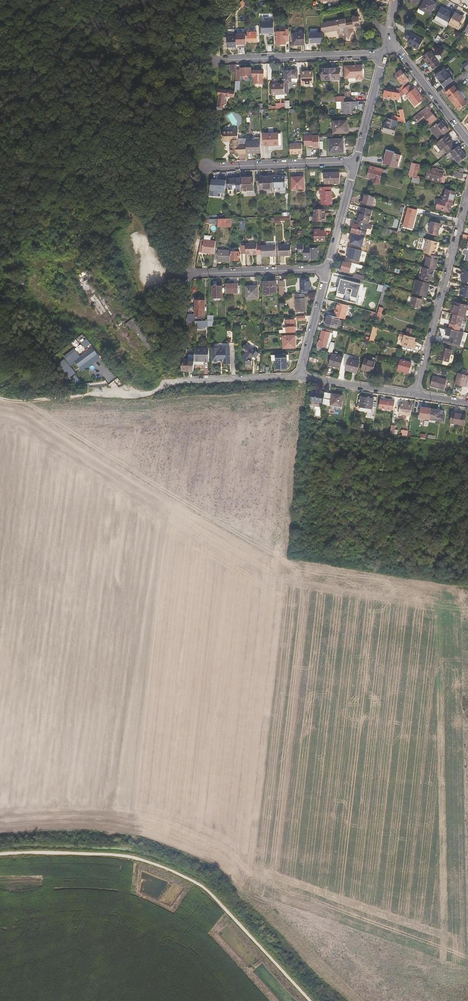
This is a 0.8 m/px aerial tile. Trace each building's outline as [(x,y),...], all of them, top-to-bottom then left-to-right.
[(230,12),(232,14),(233,13),(234,14),(245,4),(245,0),(244,0),(243,0),(230,12)] [(430,14),(436,3),(429,0),(424,0),(419,9),(430,14)] [(441,7),(436,17),(448,24),(454,14),(441,7)] [(448,24),(459,29),(461,24),(460,23),(463,18),(454,13),(454,14),(448,24)] [(345,22),(344,21),(340,22),(341,24),(337,24),(337,22),(321,24),(321,34),(337,32),(337,36),(343,35),(346,39),(349,38),(350,35),(351,35),(353,31),(352,31),(353,29),(355,29),(355,31),(360,30),(359,19),(353,20),(352,21),(345,22)] [(275,33),(274,21),(262,21),(262,33),(275,33)] [(321,42),(320,32),(309,33),(310,42),(321,42)] [(409,38),(406,43),(416,49),(422,40),(408,32),(405,36),(409,38)] [(237,47),(237,44),(247,44),(246,33),(237,33),(237,36),(227,36),(228,47),(237,47)] [(247,33),(247,41),(248,41),(256,41),(257,41),(257,33),(247,33)] [(293,34),(293,45),(305,45),(304,34),(293,34)] [(275,37),(276,45),(286,44),(286,40),(284,40),(284,36),(275,37)] [(423,58),(430,67),(431,67),(435,72),(442,67),(437,61),(442,58),(439,54),(438,54),(434,57),(430,52),(423,58)] [(329,67),(330,76),(339,76),(338,66),(329,67)] [(352,66),(343,67),(344,79),(356,79),(357,80),(361,80),(362,78),(362,66),(355,66),(355,67),(352,67),(352,66)] [(321,67),(321,77),(330,76),(329,67),(321,67)] [(237,69),(237,73),(237,75),(237,81),(235,81),(234,89),(239,89),(240,75),(250,75),(250,68),(240,68),(240,69),(237,69)] [(444,69),(435,76),(442,85),(451,77),(444,69)] [(284,71),(284,82),(287,82),(288,79),(297,78),(297,70),(284,71)] [(251,71),(251,85),(254,85),(254,83),(262,83),(262,77),(263,77),(264,71),(251,71)] [(398,79),(404,86),(409,81),(401,71),(396,74),(399,78),(398,79)] [(300,72),(300,85),(305,85),(305,84),(312,84),(312,73),(305,73),(305,72),(300,72)] [(271,86),(271,95),(276,95),(284,95),(284,84),(275,84),(275,86),(271,86)] [(409,86),(404,89),(406,92),(403,94),(405,97),(407,95),(416,106),(424,100),(415,89),(413,91),(409,86)] [(445,93),(458,110),(467,104),(454,87),(445,93)] [(218,89),(217,95),(218,96),(218,103),(219,104),(219,107),(216,107),(216,109),(224,109),(224,105),(225,104),(225,100),(223,100),(224,96),(234,97),(234,90),(218,89)] [(386,89),(384,97),(399,101),(398,103),(402,104),(400,96),(400,93),(386,89)] [(344,102),(355,102),(355,97),(350,97),(350,92),(344,92),(344,96),(344,102)] [(341,108),(343,110),(343,114),(354,114),(356,111),(354,110),(354,109),(354,106),(356,106),(357,106),(357,102),(355,102),(344,102),(341,102),(341,108)] [(424,118),(423,119),(426,122),(427,121),(430,125),(437,120),(430,111),(431,110),(429,107),(418,114),(421,118),(422,117),(424,118)] [(398,121),(406,123),(404,114),(404,112),(401,113),(402,118),(394,117),(393,120),(398,121)] [(386,124),(384,132),(394,135),(398,121),(393,120),(388,119),(387,124),(386,124)] [(333,121),(334,133),(347,132),(347,121),(333,121)] [(437,130),(442,136),(449,131),(445,125),(442,121),(434,126),(430,129),(433,133),(437,130)] [(230,140),(231,146),(230,146),(230,154),(238,154),(238,153),(246,153),(245,140),(245,138),(238,139),(237,131),(222,132),(222,140),(230,140)] [(264,134),(264,145),(268,145),(268,148),(282,147),(281,133),(264,134)] [(444,149),(448,155),(457,149),(452,143),(453,142),(448,135),(436,145),(441,151),(444,149)] [(318,136),(304,136),(304,146),(312,146),(312,148),(319,148),(318,136)] [(245,140),(246,153),(260,152),(260,137),(254,138),(250,140),(245,140)] [(329,140),(330,153),(343,152),(342,139),(329,140)] [(290,145),(290,152),(301,151),(301,144),(300,141),(295,141),(296,144),(290,145)] [(445,158),(449,163),(447,164),(449,166),(450,165),(451,166),(459,160),(453,152),(445,158)] [(386,156),(384,164),(397,167),(399,159),(386,156)] [(368,177),(373,179),(373,182),(379,183),(382,172),(386,173),(387,171),(370,166),(368,177)] [(431,171),(428,179),(440,182),(441,182),(443,175),(443,174),(442,174),(443,171),(438,170),(435,169),(433,168),(432,171),(431,171)] [(324,174),(324,184),(340,183),(339,173),(324,174)] [(211,181),(209,192),(214,192),(215,185),(224,184),(224,174),(215,175),(215,181),(211,181)] [(260,185),(260,189),(272,189),(272,177),(256,178),(256,185),(260,185)] [(272,177),(272,189),(272,191),(285,191),(284,177),(272,177)] [(291,178),(292,190),(304,189),(303,177),(291,178)] [(226,179),(225,189),(228,189),(228,190),(236,190),(236,193),(240,192),(240,191),(240,178),(235,179),(235,181),(233,181),(233,179),(226,179)] [(240,178),(240,191),(253,190),(252,178),(240,178)] [(321,197),(321,202),(322,202),(322,205),(332,205),(331,191),(329,191),(329,187),(319,187),(320,197),(321,197)] [(437,203),(436,208),(449,212),(450,208),(450,205),(451,205),(452,202),(453,199),(454,195),(455,192),(446,190),(444,197),(442,196),(441,200),(439,200),(438,203),(437,203)] [(364,198),(363,204),(372,206),(374,196),(364,194),(363,197),(364,198)] [(361,214),(359,222),(368,224),(371,210),(361,208),(360,213),(361,214)] [(406,216),(404,227),(412,229),(417,210),(410,208),(410,209),(409,213),(407,213),(406,212),(405,216),(406,216)] [(313,216),(313,222),(325,221),(325,209),(314,209),(314,216),(313,216)] [(217,222),(217,227),(230,226),(230,218),(223,218),(217,219),(217,222)] [(354,224),(351,232),(360,235),(359,236),(365,238),(369,224),(368,224),(359,222),(356,221),(355,224),(354,224)] [(432,222),(429,234),(438,236),(439,233),(441,228),(440,228),(441,224),(432,222)] [(315,231),(315,242),(325,242),(325,232),(324,232),(324,231),(319,231),(319,230),(315,231)] [(201,240),(199,252),(214,254),(215,241),(210,241),(210,236),(205,236),(204,240),(201,240)] [(350,247),(359,250),(361,243),(351,240),(350,247)] [(428,240),(424,253),(429,254),(434,255),(438,242),(428,240)] [(257,244),(246,244),(246,254),(246,255),(257,254),(257,246),(257,244)] [(298,249),(298,255),(303,255),(303,261),(318,261),(317,249),(304,249),(304,244),(293,245),(293,250),(298,249)] [(279,246),(279,256),(291,256),(291,245),(279,246)] [(261,254),(261,257),(276,257),(276,246),(261,246),(261,254)] [(350,247),(345,262),(355,264),(359,250),(350,247)] [(218,251),(218,261),(230,262),(230,251),(218,251)] [(231,252),(231,260),(239,260),(239,252),(231,252)] [(429,254),(425,268),(435,270),(436,267),(439,256),(434,255),(429,254)] [(343,262),(341,270),(349,273),(351,264),(343,262)] [(417,275),(420,276),(418,280),(429,283),(430,279),(432,279),(435,270),(425,268),(419,266),(417,275)] [(300,281),(300,294),(307,294),(307,291),(308,291),(308,280),(300,281)] [(345,280),(342,290),(355,293),(358,283),(345,280)] [(415,290),(414,294),(425,296),(429,283),(418,280),(415,280),(414,285),(417,286),(416,290),(415,290)] [(263,282),(264,293),(276,293),(276,281),(263,282)] [(225,286),(225,293),(225,294),(238,293),(238,284),(225,285),(225,286)] [(212,286),(213,298),(215,298),(220,298),(222,297),(222,293),(222,286),(212,286)] [(465,286),(463,290),(461,289),(459,297),(467,299),(467,287),(465,286)] [(246,288),(246,299),(257,299),(257,288),(246,288)] [(342,290),(341,297),(353,300),(355,293),(342,290)] [(412,297),(409,307),(419,310),(422,299),(412,297)] [(296,299),(296,312),(297,312),(297,317),(305,316),(305,299),(296,299)] [(195,300),(195,314),(195,316),(204,316),(205,301),(195,300)] [(338,303),(336,310),(335,310),(334,315),(339,316),(346,317),(349,306),(338,303)] [(455,304),(452,315),(454,315),(463,318),(465,318),(467,307),(455,304)] [(377,313),(375,319),(380,320),(384,307),(380,306),(378,311),(377,311),(377,313)] [(371,312),(368,325),(373,327),(375,319),(377,313),(371,312)] [(327,315),(325,326),(336,329),(336,327),(339,328),(341,321),(338,320),(339,318),(333,316),(327,315)] [(454,315),(452,324),(451,324),(449,329),(459,332),(463,318),(454,315)] [(134,317),(127,323),(131,329),(139,323),(134,317)] [(405,335),(413,337),(416,324),(393,318),(389,331),(403,334),(405,335)] [(279,330),(279,333),(287,333),(287,332),(295,332),(295,320),(286,320),(286,331),(283,331),(283,330),(279,330)] [(323,328),(318,346),(329,349),(330,344),(326,343),(329,333),(331,333),(331,330),(323,328)] [(445,340),(443,344),(457,348),(457,347),(457,345),(459,346),(463,333),(459,332),(449,329),(448,329),(446,335),(451,337),(452,337),(451,339),(451,342),(445,340)] [(416,342),(417,338),(415,338),(413,337),(405,335),(403,334),(401,340),(407,341),(405,346),(416,349),(417,345),(415,345),(416,342)] [(283,337),(283,348),(295,348),(295,343),(296,343),(296,336),(283,337)] [(75,349),(79,353),(83,349),(79,345),(75,349)] [(246,352),(242,359),(244,360),(245,364),(251,363),(251,361),(253,357),(255,358),(258,353),(256,351),(255,348),(251,349),(246,345),(243,350),(246,352)] [(212,348),(213,362),(219,362),(219,361),(224,360),(224,364),(230,364),(230,347),(223,347),(223,350),(219,350),(219,348),(218,347),(213,347),(212,348)] [(441,353),(439,360),(443,362),(449,363),(453,350),(441,347),(440,353),(441,353)] [(93,348),(75,361),(80,368),(99,354),(93,348)] [(194,349),(194,361),(203,362),(209,362),(208,349),(194,349)] [(276,355),(276,368),(286,368),(285,361),(286,361),(286,355),(276,355)] [(332,355),(330,366),(340,369),(343,358),(332,355)] [(364,359),(362,368),(365,369),(365,370),(373,372),(376,362),(375,361),(376,358),(373,357),(372,360),(364,359)] [(182,360),(182,371),(193,372),(193,365),(194,361),(182,360)] [(348,360),(345,370),(357,373),(360,363),(348,360)] [(401,360),(398,370),(410,373),(413,363),(401,360)] [(70,377),(75,374),(68,363),(63,367),(70,377)] [(458,374),(455,385),(467,388),(467,376),(458,374)] [(74,384),(80,382),(77,375),(71,377),(74,384)] [(433,375),(431,386),(445,389),(448,379),(433,375)] [(321,408),(324,409),(327,395),(321,394),(320,397),(313,395),(312,404),(321,405),(321,408)] [(327,395),(324,409),(330,409),(329,412),(338,413),(339,410),(340,410),(342,398),(327,395)] [(373,398),(361,397),(359,407),(371,408),(373,398)] [(394,410),(394,402),(379,400),(378,408),(394,410)] [(411,415),(412,404),(401,402),(399,413),(411,415)] [(429,418),(430,408),(420,406),(419,417),(429,418)] [(440,409),(430,408),(429,418),(439,419),(439,415),(440,409)] [(466,413),(454,411),(452,422),(464,425),(466,413)]
